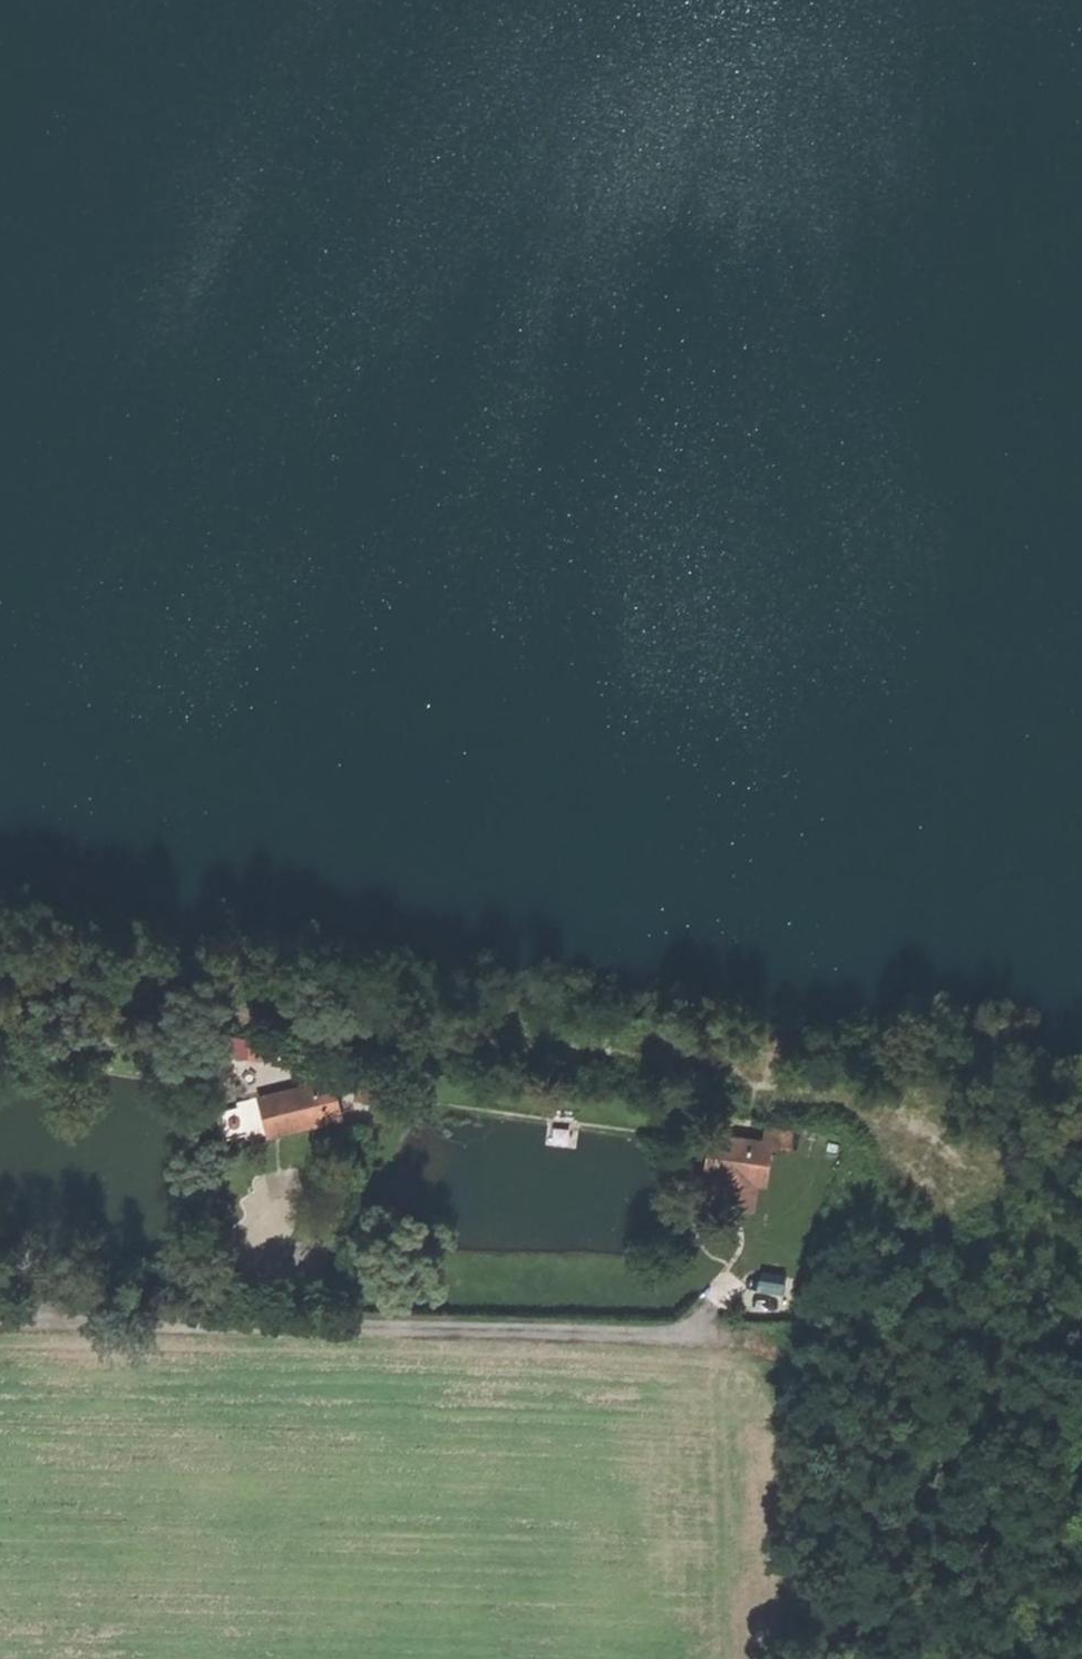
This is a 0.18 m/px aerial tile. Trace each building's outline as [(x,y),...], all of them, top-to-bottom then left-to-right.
[(315,1085),(262,1099),(272,1138),(343,1120),(336,1093),(318,1097),(315,1085)] [(707,1179),(766,1187),(772,1146),(781,1147),(783,1132),(767,1130),(765,1143),(713,1136),(707,1179)]
